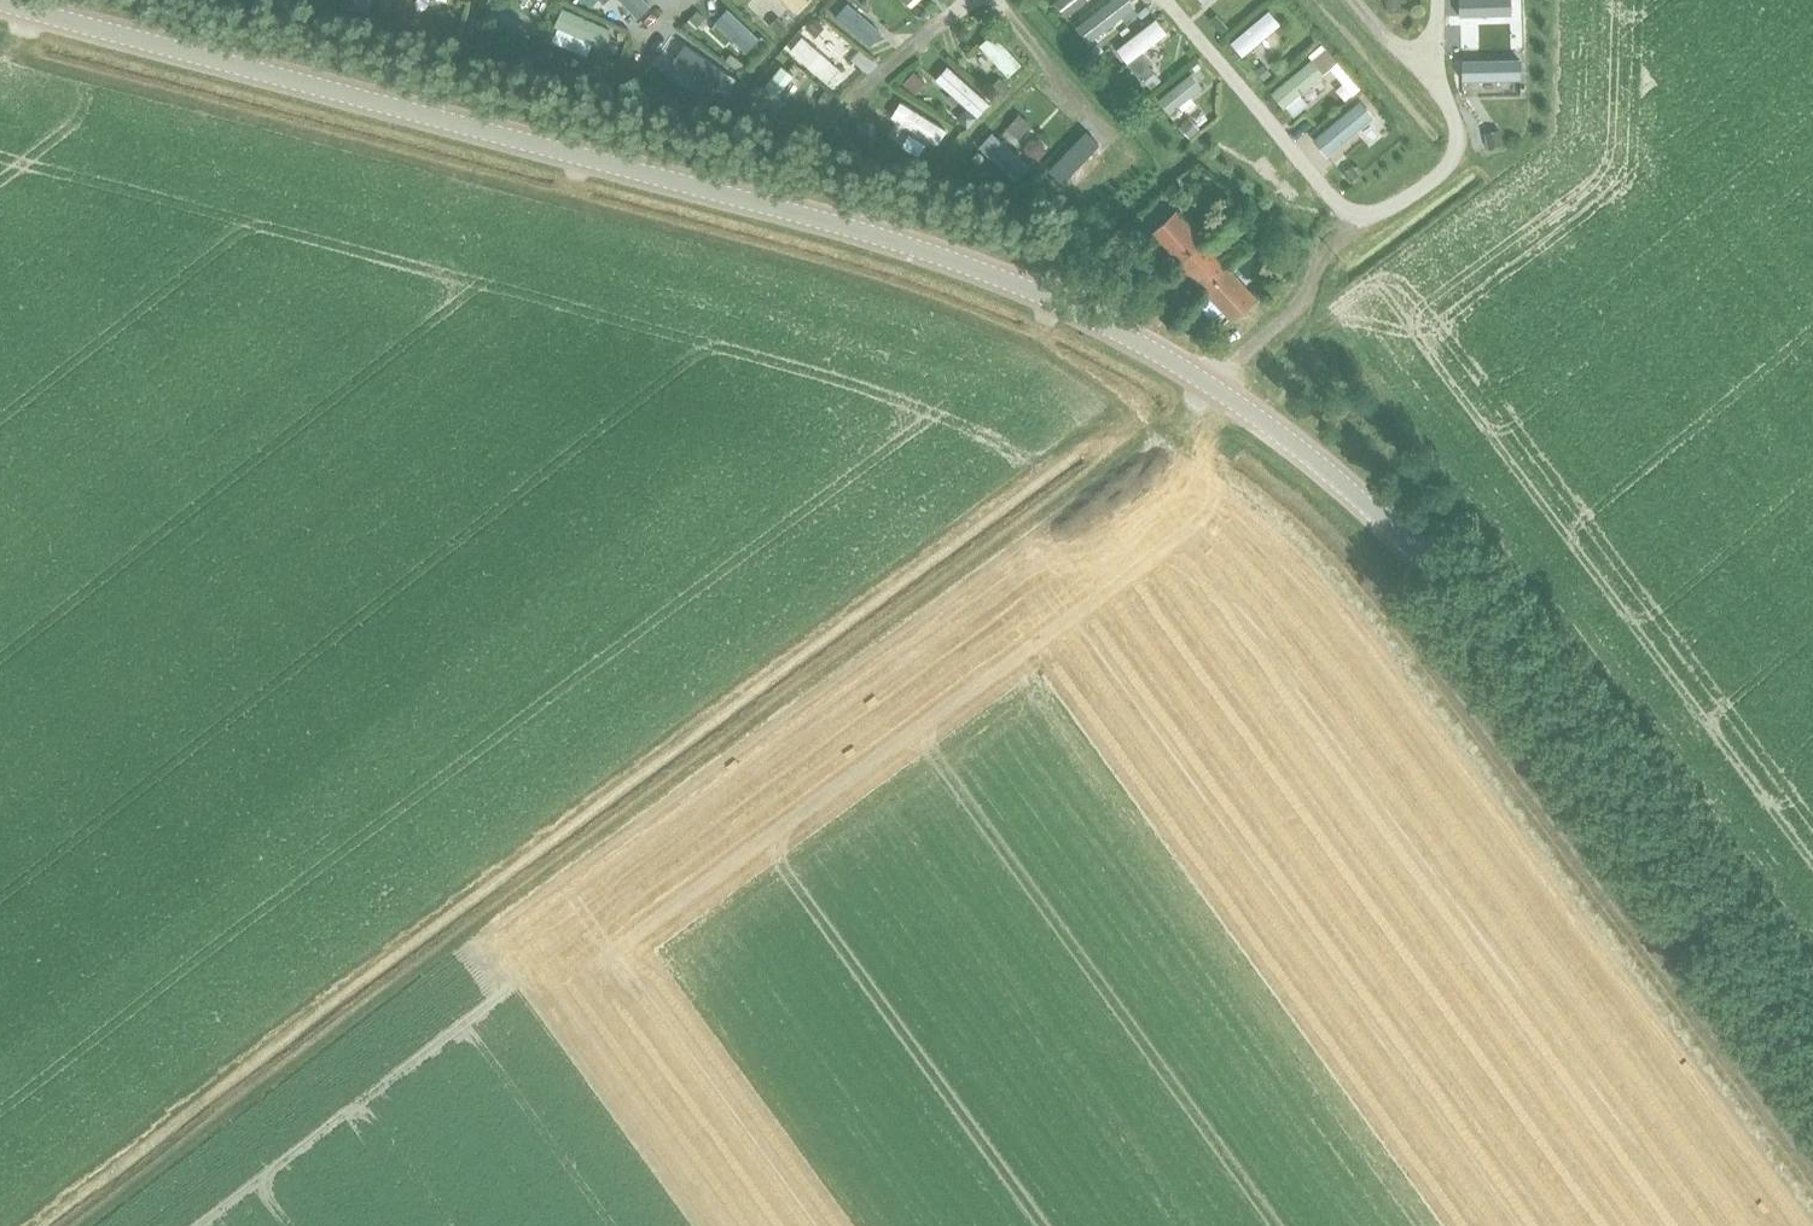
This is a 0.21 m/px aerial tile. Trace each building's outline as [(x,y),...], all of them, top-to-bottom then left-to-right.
[(638,14),(650,3),(647,0),(626,0),(638,14)] [(761,16),(773,27),(801,0),(777,0),(761,16)] [(1062,19),(1089,2),(1087,0),(1052,0),(1050,1),(1062,19)] [(1082,26),(1094,41),(1138,5),(1134,0),(1114,0),(1082,26)] [(1518,0),(1469,0),(1469,19),(1518,20),(1518,0)] [(838,21),(871,49),(884,32),(852,5),(838,21)] [(602,44),(609,29),(564,9),(558,24),(602,44)] [(1271,9),(1231,42),(1244,56),(1283,23),(1271,9)] [(709,30),(739,58),(758,38),(729,10),(709,30)] [(1141,52),(1165,32),(1155,19),(1117,49),(1138,76),(1140,74),(1150,88),(1159,81),(1149,68),(1152,66),(1141,52)] [(1498,45),(1519,45),(1519,23),(1498,23),(1498,45)] [(1007,78),(1023,64),(994,32),(978,47),(1007,78)] [(708,80),(684,75),(687,60),(664,55),(659,86),(705,94),(708,80)] [(1463,57),(1463,91),(1520,91),(1520,58),(1463,57)] [(776,101),(794,74),(781,64),(762,92),(776,101)] [(970,130),(981,115),(973,109),(984,94),(946,67),(937,80),(956,94),(944,111),(970,130)] [(1172,116),(1206,86),(1193,70),(1158,101),(1172,116)] [(938,147),(949,127),(900,103),(889,123),(938,147)] [(1017,145),(1032,126),(1018,114),(1002,134),(1017,145)] [(1051,166),(1068,183),(1104,147),(1087,131),(1051,166)] [(976,153),(1021,182),(1033,164),(989,134),(976,153)] [(1230,195),(1219,205),(1227,214),(1238,204),(1230,195)] [(1178,261),(1202,240),(1176,211),(1152,232),(1178,261)] [(1258,241),(1249,232),(1242,239),(1250,248),(1258,241)] [(1202,240),(1178,261),(1178,262),(1205,291),(1206,291),(1229,269),(1202,240)] [(1251,250),(1259,257),(1266,250),(1259,243),(1251,250)] [(1255,298),(1229,269),(1206,291),(1232,319),(1255,298)]
